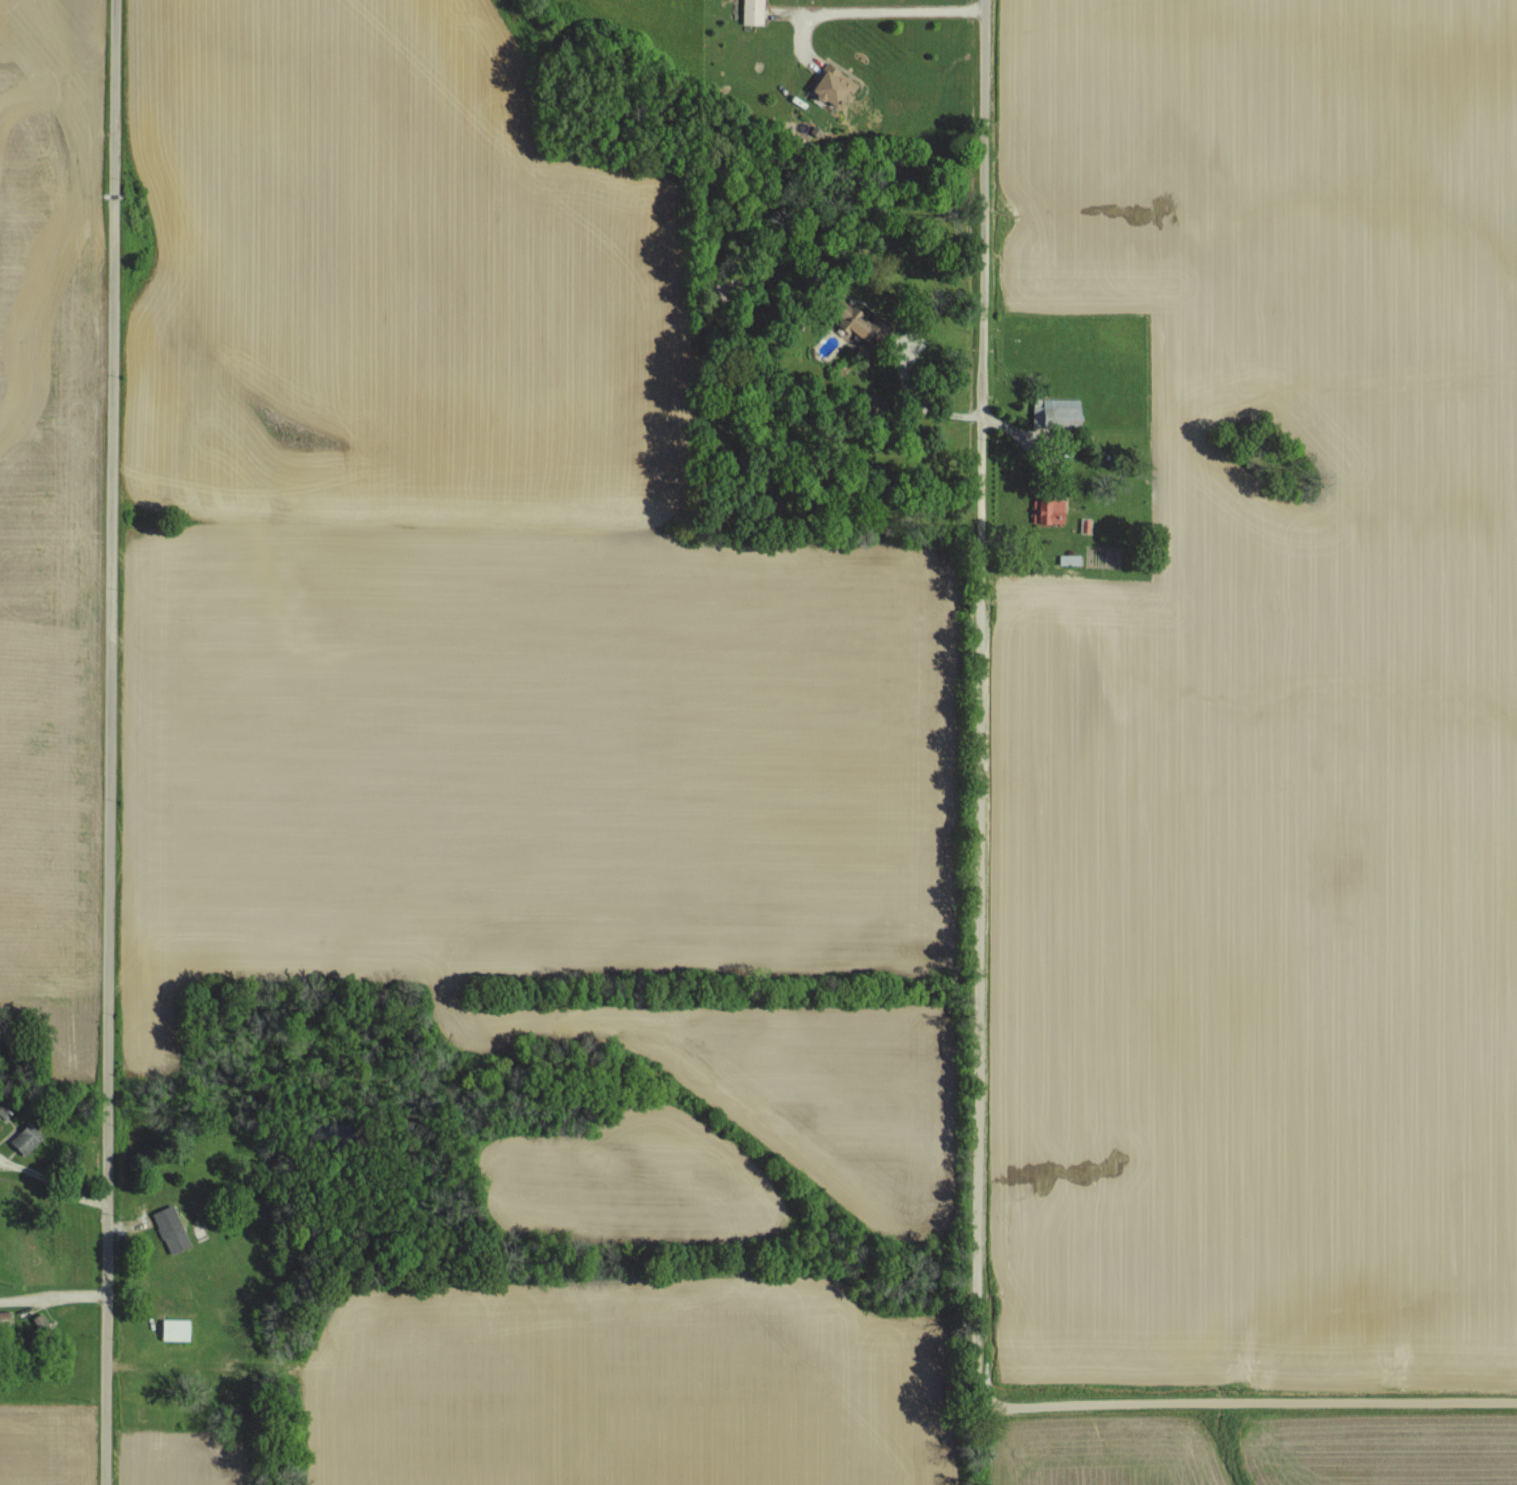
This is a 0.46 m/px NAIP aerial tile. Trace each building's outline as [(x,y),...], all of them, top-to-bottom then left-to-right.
[(766,0),(746,0),(745,23),(765,23),(766,0)] [(831,66),(816,92),(844,108),(859,82),(831,66)] [(889,324),(874,306),(853,324),(869,342),(889,324)] [(12,1141),(27,1155),(45,1136),(29,1122),(12,1141)] [(193,1245),(174,1203),(153,1213),(171,1254),(193,1245)] [(164,1339),(191,1339),(192,1319),(165,1318),(164,1339)]
